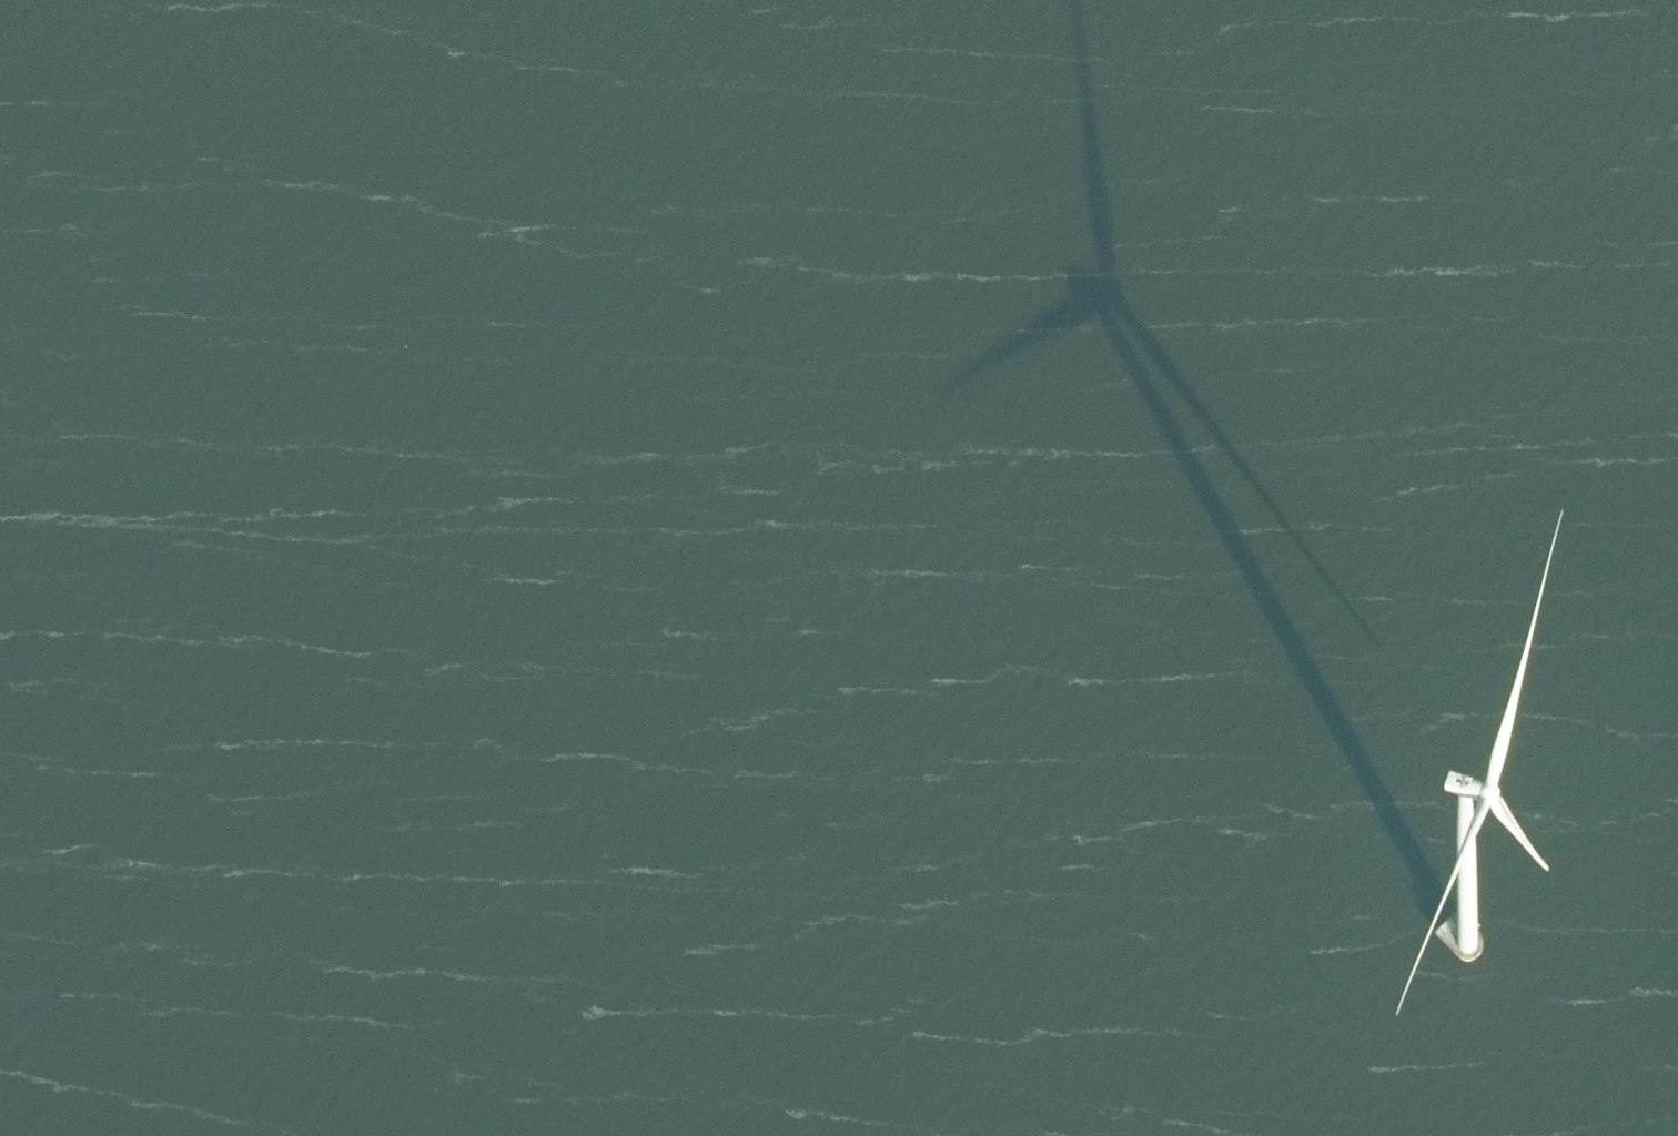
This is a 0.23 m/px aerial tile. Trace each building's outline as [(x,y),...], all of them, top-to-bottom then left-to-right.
[(1457,950),(1456,953),(1456,956),(1457,959),(1459,961),(1461,963),(1465,964),(1468,964),(1472,962),(1473,961),(1475,959),(1476,955),(1476,953),(1475,949),(1473,947),(1470,945),(1467,944),(1464,944),(1461,945),(1459,947),(1457,950)]
